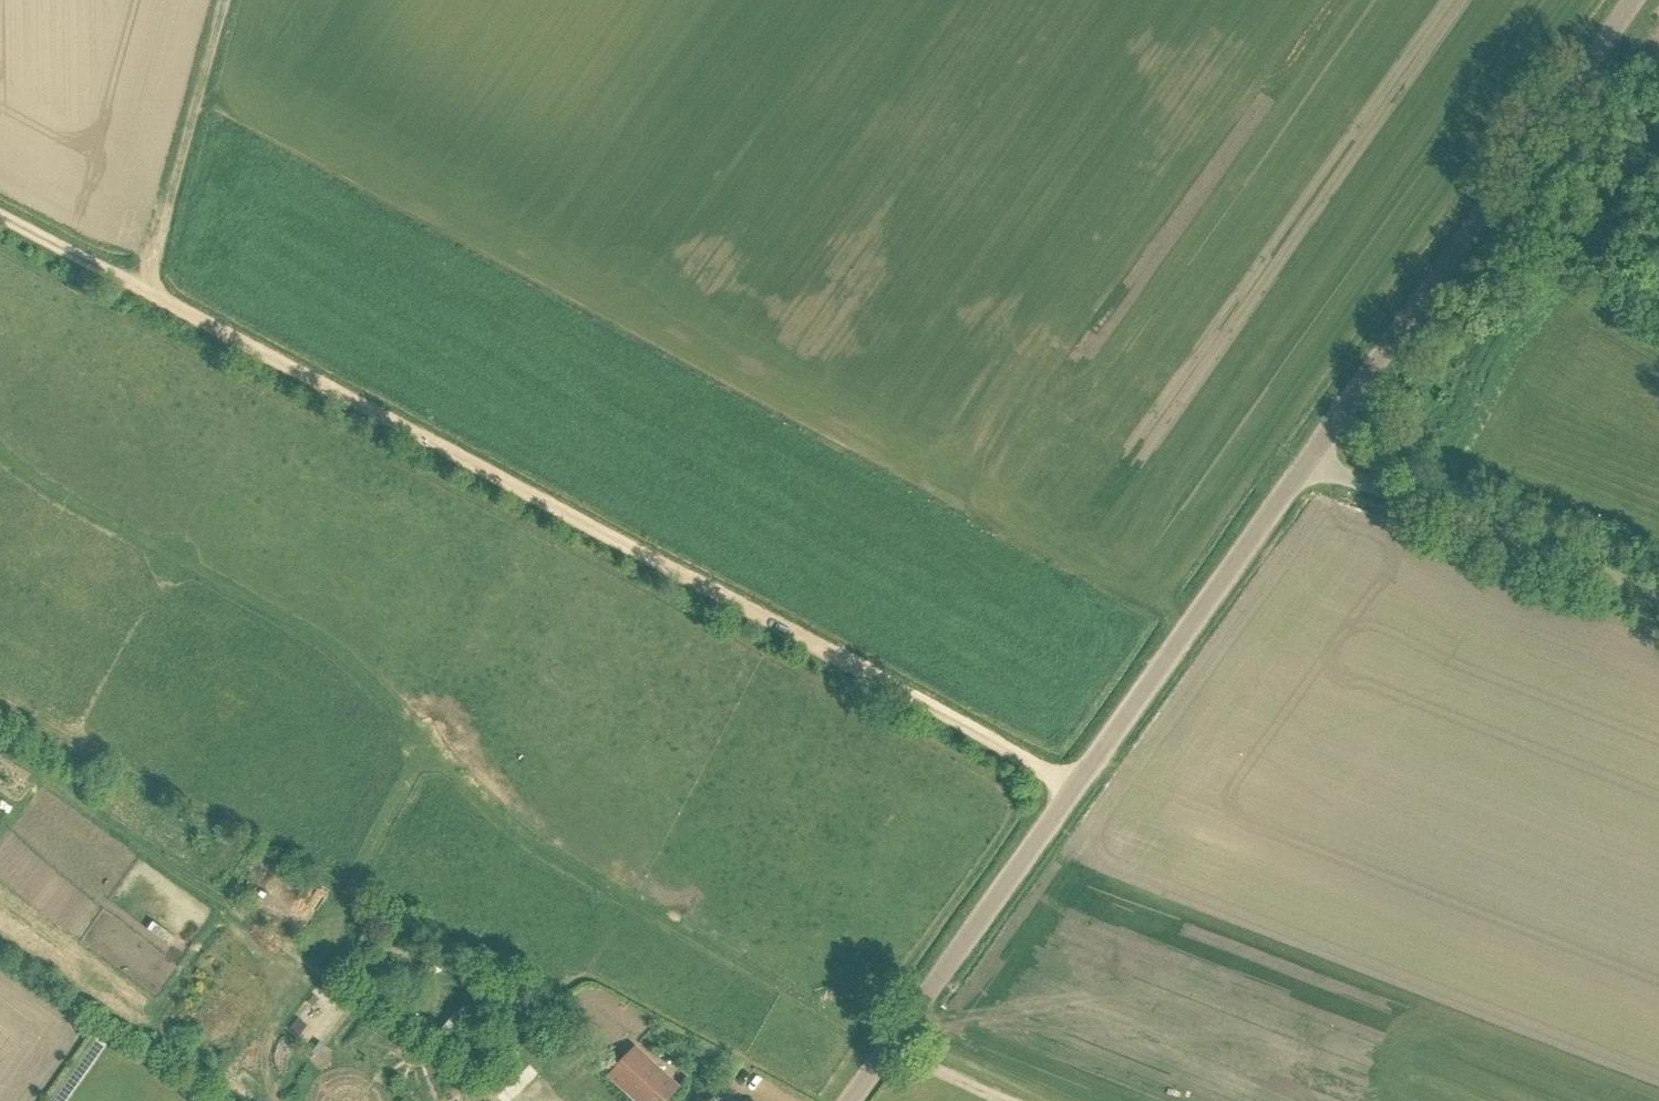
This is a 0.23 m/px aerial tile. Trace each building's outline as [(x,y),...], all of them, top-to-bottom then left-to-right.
[(680,1087),(664,1073),(636,1047),(610,1075),(638,1100),(667,1100),(677,1091),(680,1087)]
